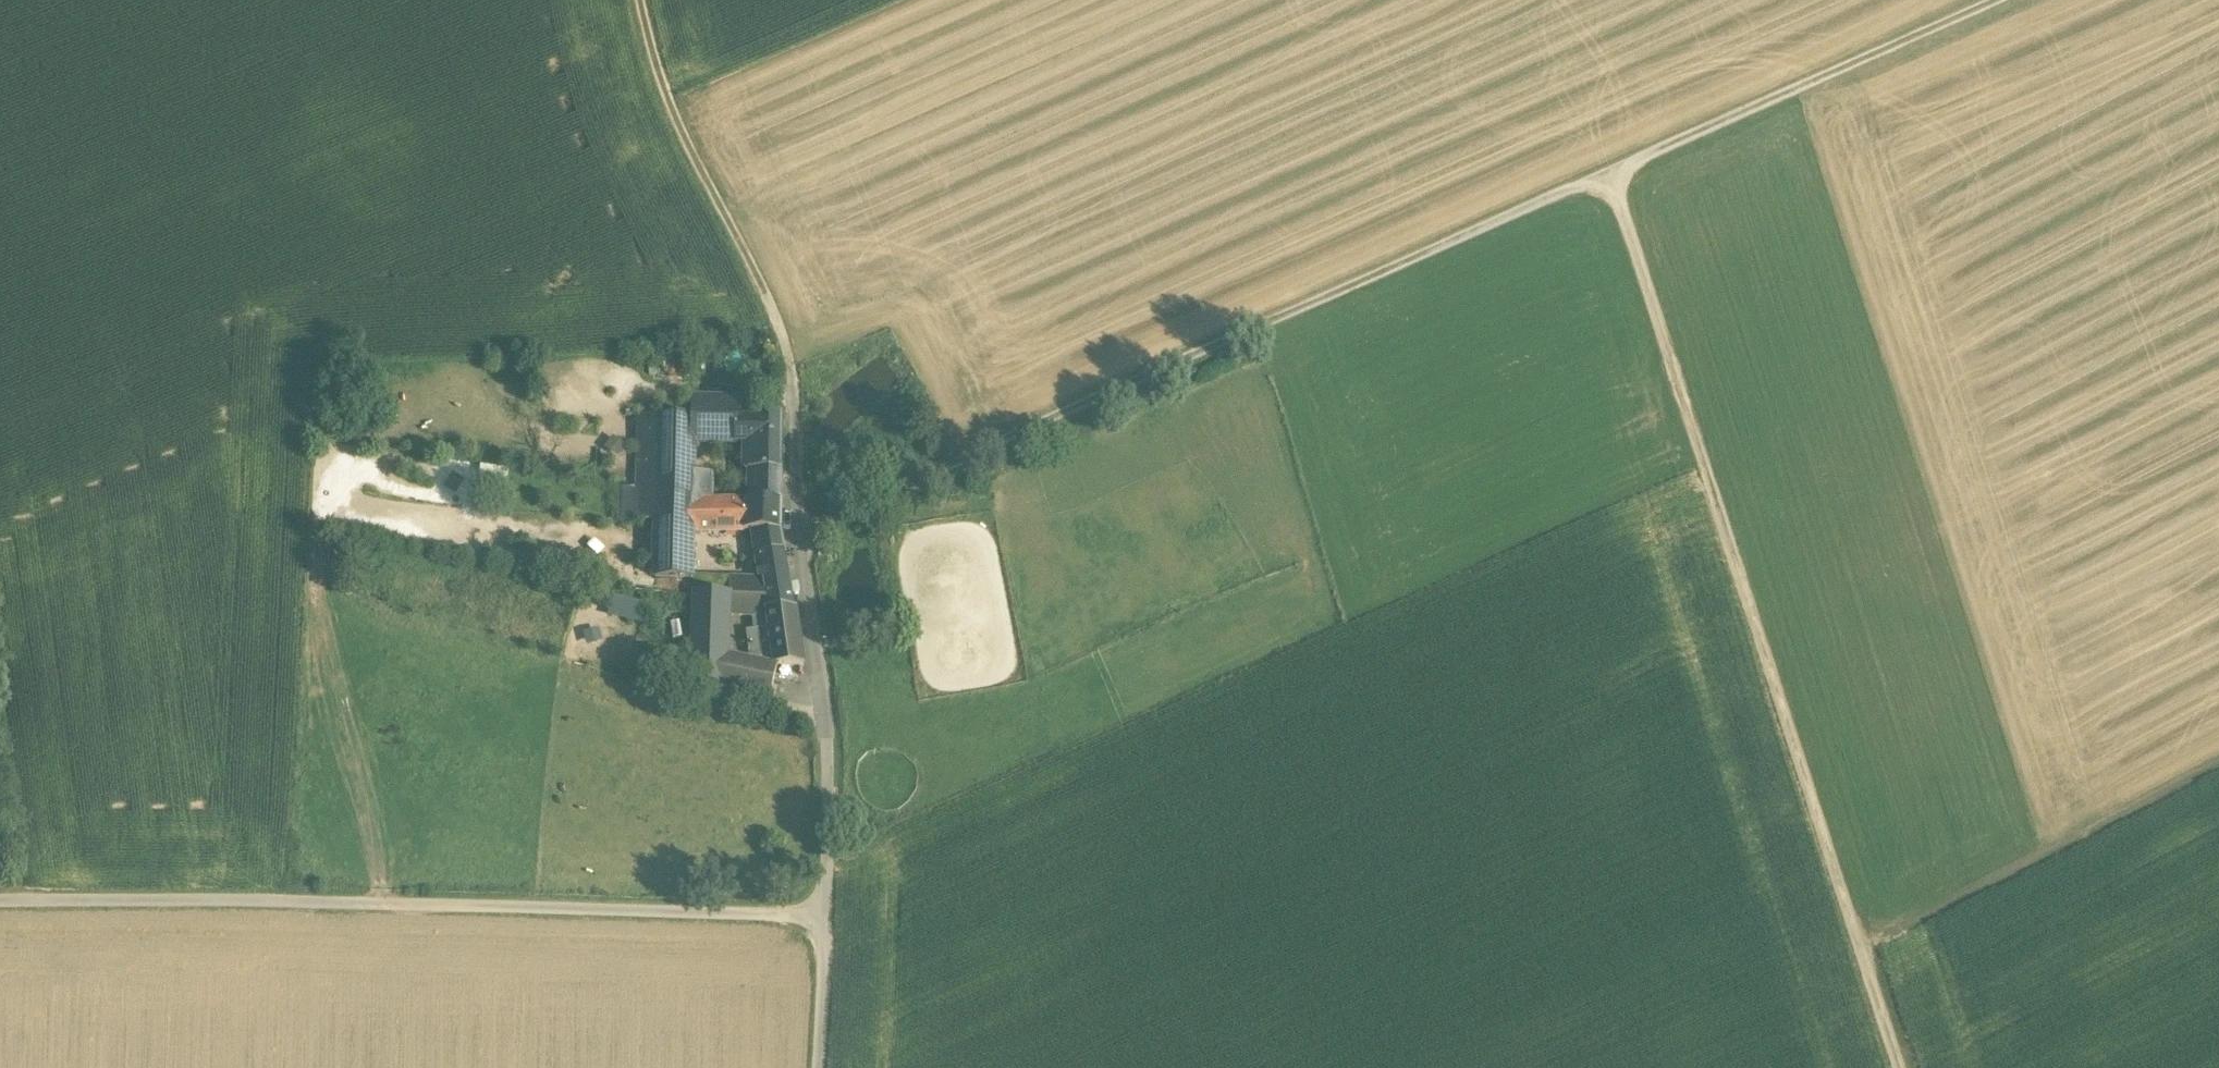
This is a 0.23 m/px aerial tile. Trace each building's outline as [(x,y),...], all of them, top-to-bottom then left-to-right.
[(675,372),(676,381),(699,378),(698,369),(675,372)] [(725,400),(660,398),(660,417),(693,418),(720,418),(720,419),(725,419),(725,400)] [(660,417),(640,416),(637,489),(657,491),(660,417)] [(693,418),(660,417),(657,491),(692,491),(692,473),(692,445),(693,418)] [(720,418),(693,418),(692,445),(699,445),(699,441),(736,442),(736,420),(725,419),(720,419),(720,418)] [(782,421),(736,420),(736,442),(736,443),(747,443),(747,455),(755,456),(754,487),(781,487),(782,421)] [(480,484),(509,488),(511,468),(482,465),(480,484)] [(711,473),(692,473),(692,491),(692,502),(711,502),(711,473)] [(754,487),(741,487),(741,502),(754,501),(781,501),(781,487),(754,487)] [(657,491),(637,489),(636,520),(656,520),(657,491)] [(692,491),(657,491),(656,520),(654,577),(691,578),(691,531),(692,502),(692,491)] [(781,501),(754,501),(741,502),(724,502),(724,531),(754,531),(780,531),(781,501)] [(711,502),(692,502),(691,531),(724,531),(724,502),(711,502)] [(780,531),(754,531),(766,597),(769,597),(791,598),(780,531)] [(729,596),(696,594),(694,660),(726,657),(726,652),(732,652),(732,648),(727,648),(728,610),(729,596)] [(766,597),(729,596),(728,610),(769,610),(769,609),(769,597),(766,597)] [(647,605),(613,597),(609,613),(643,621),(645,613),(647,605)] [(791,598),(769,597),(769,609),(793,609),(791,598)] [(666,606),(648,602),(647,605),(645,613),(665,618),(666,606)] [(793,609),(769,609),(769,610),(773,655),(766,656),(766,666),(752,663),(746,691),(768,696),(775,664),(803,665),(793,609)] [(752,663),(726,657),(694,660),(693,680),(746,691),(752,663)]
